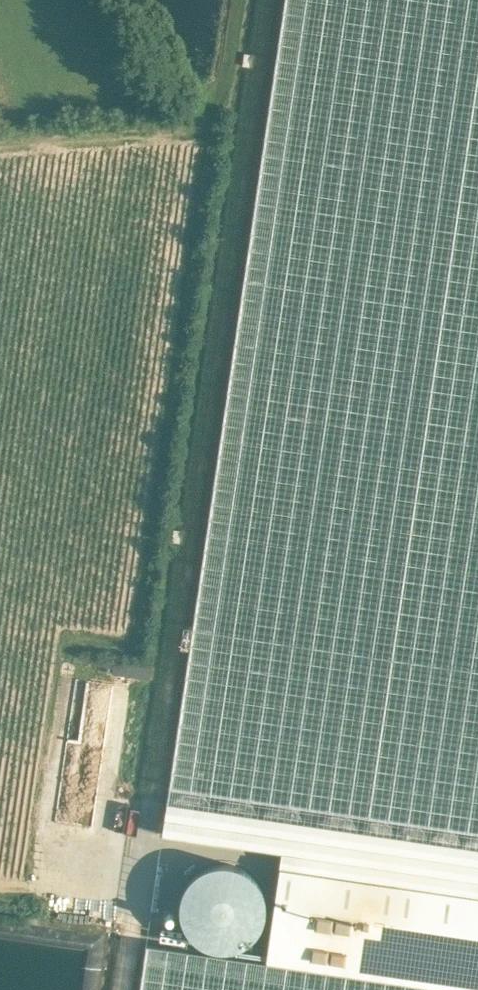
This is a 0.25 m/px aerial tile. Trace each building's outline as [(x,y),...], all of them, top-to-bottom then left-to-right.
[(141,989),(477,989),(477,0),(286,0),(164,833),(283,851),(267,960),(148,943),(141,989)] [(195,939),(208,947),(222,949),(237,947),(249,940),(259,930),(265,916),(266,902),(262,888),(253,876),(241,868),(227,864),(213,865),(200,870),(190,879),(183,890),(180,903),(181,916),(186,928),(195,939)]
